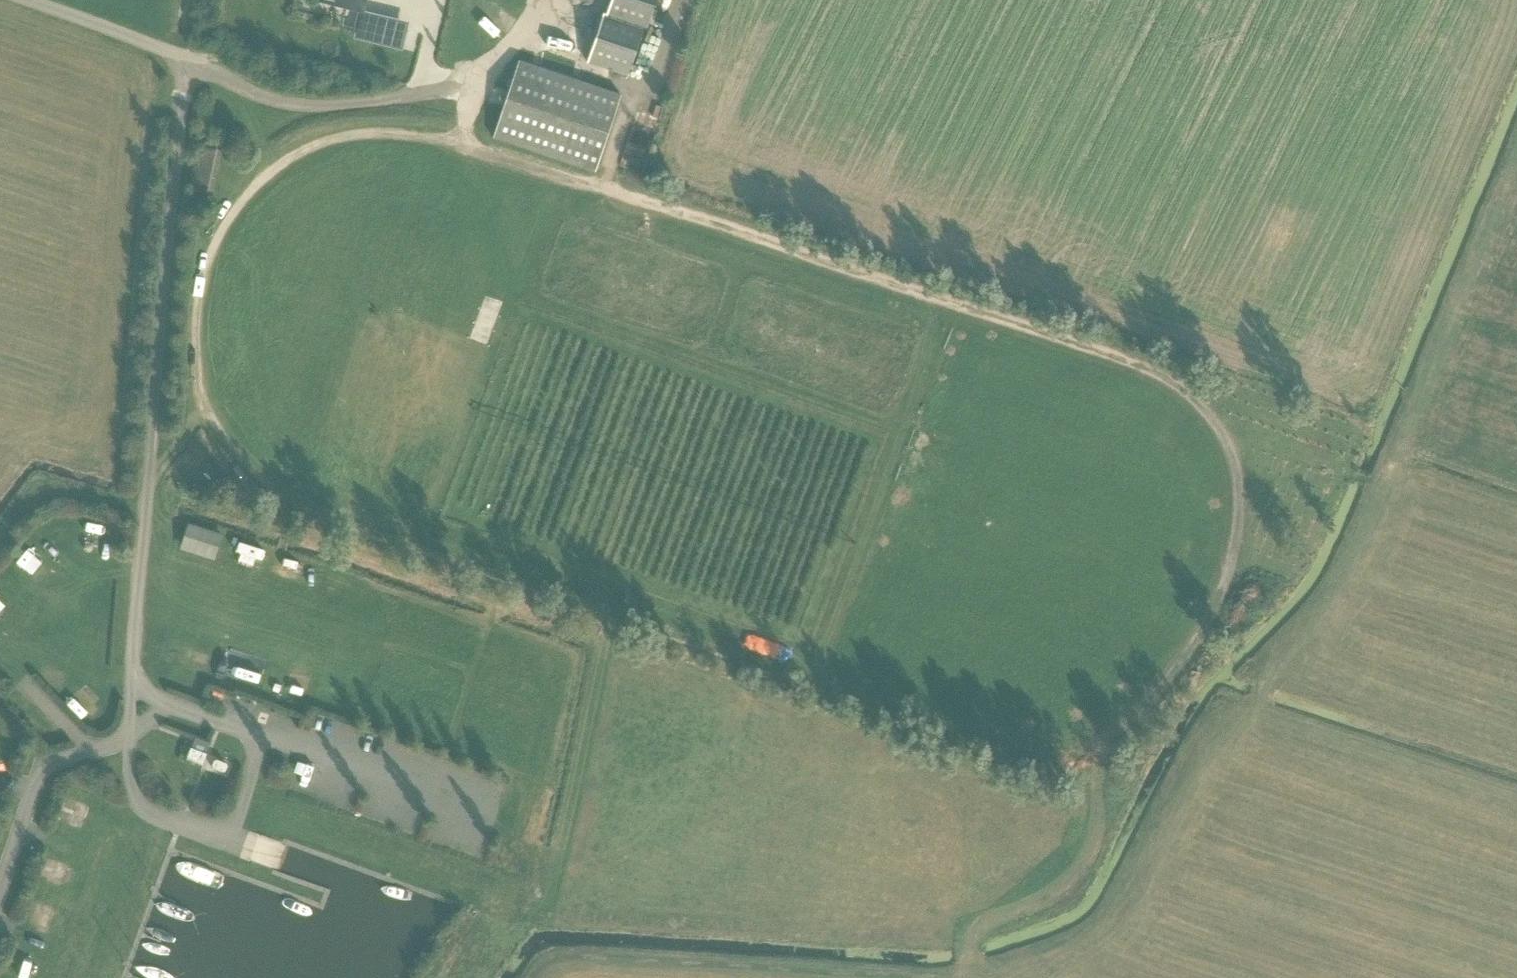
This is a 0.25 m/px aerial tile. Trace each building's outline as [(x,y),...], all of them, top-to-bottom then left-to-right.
[(318,2),(362,12),(365,0),(319,0),(318,2)] [(609,14),(601,12),(589,63),(630,74),(642,28),(649,29),(656,0),(612,0),(609,14)] [(484,31),(484,17),(469,17),(469,31),(484,31)] [(551,64),(555,53),(540,48),(537,59),(551,64)] [(621,95),(518,61),(493,137),(595,172),(621,95)] [(207,196),(211,148),(195,146),(191,195),(207,196)] [(1045,710),(1025,711),(1025,721),(1046,720),(1045,710)] [(213,744),(198,736),(190,751),(205,759),(213,744)]
